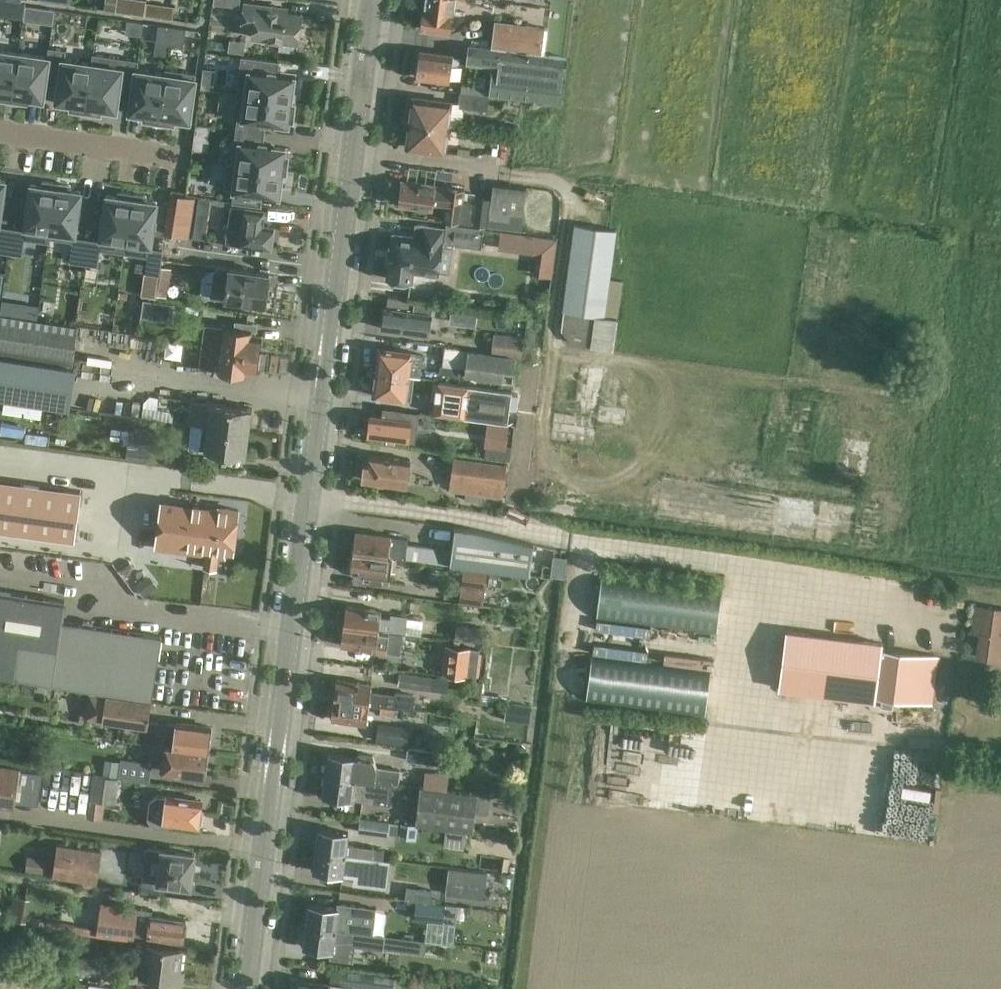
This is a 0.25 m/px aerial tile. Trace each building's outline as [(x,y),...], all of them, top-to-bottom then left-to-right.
[(420,30),(449,33),(454,0),(424,0),(420,30)] [(104,9),(104,10),(115,11),(116,3),(105,1),(104,9)] [(253,28),(252,36),(280,40),(279,50),(294,52),(296,42),(298,42),(302,14),(274,10),(275,6),(244,2),(241,26),(253,28)] [(54,10),(40,8),(37,23),(52,25),(54,10)] [(494,22),(491,47),(541,54),(544,29),(494,22)] [(170,43),(172,27),(158,25),(156,41),(170,43)] [(186,29),(172,27),(170,43),(184,45),(186,29)] [(229,39),(228,51),(244,54),(246,42),(229,39)] [(85,110),(86,105),(92,63),(91,63),(64,59),(66,50),(48,47),(46,57),(48,57),(45,77),(46,77),(59,79),(56,101),(71,103),(70,107),(80,109),(85,110)] [(566,60),(501,51),(468,47),(466,65),(492,68),(489,96),(560,105),(566,60)] [(13,95),(19,53),(0,50),(0,96),(7,97),(12,98),(13,95)] [(12,98),(17,99),(21,99),(28,100),(28,97),(43,99),(46,77),(45,77),(48,57),(46,57),(19,53),(13,95),(12,98)] [(416,66),(415,73),(417,75),(416,79),(448,83),(450,67),(458,66),(459,58),(451,57),(420,53),(418,64),(416,66)] [(85,110),(90,110),(92,111),(101,112),(101,107),(116,110),(119,88),(132,90),(133,90),(136,70),(137,70),(139,60),(92,54),(91,63),(92,63),(86,105),(85,110)] [(278,74),(280,61),(241,56),(237,87),(236,93),(291,99),(292,94),(294,76),(278,74)] [(159,120),(164,121),(174,122),(175,118),(189,120),(196,73),(165,69),(164,74),(165,74),(159,116),(159,120)] [(159,120),(159,116),(165,74),(164,74),(137,70),(136,70),(133,90),(132,90),(129,111),(144,114),(143,118),(154,119),(159,120)] [(293,119),(295,101),(291,101),(291,99),(236,93),(233,117),(237,117),(236,129),(264,133),(266,121),(288,124),(289,118),(293,119)] [(462,108),(486,111),(488,98),(471,95),(459,94),(458,104),(413,98),(412,110),(410,112),(409,118),(411,120),(410,123),(447,128),(459,129),(462,125),(463,112),(462,108)] [(444,153),(447,128),(410,123),(410,126),(408,128),(407,134),(409,137),(407,148),(444,153)] [(208,127),(196,126),(194,141),(206,143),(208,127)] [(284,153),(284,152),(285,148),(263,145),(264,133),(236,129),(234,144),(232,164),(232,165),(282,172),(282,171),(286,171),(288,154),(284,153)] [(279,195),(282,172),(232,165),(232,164),(227,164),(224,188),(233,189),(232,202),(261,206),(263,193),(279,195)] [(25,231),(24,239),(49,242),(50,237),(57,183),(43,181),(42,181),(42,182),(42,185),(31,184),(31,185),(28,203),(28,206),(27,210),(25,224),(24,231),(25,231)] [(401,182),(398,206),(432,210),(433,203),(446,204),(444,221),(471,224),(474,202),(463,201),(464,190),(401,182)] [(57,183),(50,237),(73,241),(74,238),(77,217),(78,210),(81,191),(70,189),(70,185),(57,183)] [(489,199),(486,226),(513,229),(520,230),(526,188),(493,184),(491,198),(489,198),(489,199)] [(101,242),(99,249),(124,253),(132,194),(119,192),(118,192),(118,196),(107,195),(106,194),(106,195),(104,213),(103,217),(103,221),(101,234),(100,242),(101,242)] [(132,194),(124,253),(148,256),(149,248),(150,249),(153,228),(154,221),(157,202),(146,200),(146,196),(132,194)] [(195,198),(171,194),(168,214),(191,218),(195,198)] [(486,226),(489,199),(477,197),(474,224),(486,226)] [(266,210),(230,205),(227,233),(225,244),(270,250),(273,228),(264,227),(266,210)] [(188,238),(191,218),(168,214),(165,234),(188,238)] [(389,249),(387,262),(390,263),(388,280),(410,283),(412,271),(436,274),(437,271),(441,267),(442,261),(439,256),(440,243),(479,248),(482,228),(444,223),(443,231),(424,228),(417,227),(415,240),(393,237),(392,249),(389,249)] [(622,281),(610,279),(612,262),(617,229),(612,229),(574,225),(562,311),(564,311),(561,332),(572,344),(592,347),(596,316),(616,319),(622,281)] [(8,253),(11,229),(0,227),(0,251),(8,253)] [(11,229),(8,253),(18,254),(21,254),(24,239),(25,231),(24,231),(24,230),(11,229)] [(557,240),(501,231),(498,249),(536,255),(535,263),(553,266),(557,240)] [(73,241),(70,261),(71,262),(84,263),(87,240),(74,238),(73,241)] [(87,240),(84,263),(96,265),(97,265),(99,249),(101,242),(100,242),(87,240)] [(148,256),(146,272),(159,274),(163,250),(150,249),(149,248),(148,256)] [(161,267),(157,292),(167,294),(171,268),(161,267)] [(215,268),(213,285),(227,287),(225,300),(265,305),(269,275),(215,268)] [(78,328),(83,293),(4,279),(0,279),(0,316),(78,328)] [(428,335),(432,306),(415,304),(414,312),(384,308),(381,330),(412,333),(428,335)] [(73,365),(78,328),(0,316),(0,355),(73,365)] [(201,348),(209,348),(258,355),(260,338),(250,336),(252,325),(234,322),(233,330),(204,326),(201,348)] [(532,360),(536,329),(527,328),(523,359),(532,360)] [(494,337),(491,355),(522,359),(525,340),(494,337)] [(258,355),(209,348),(207,356),(202,356),(201,362),(207,363),(206,371),(245,376),(246,371),(256,372),(258,355)] [(376,373),(408,377),(411,353),(379,349),(376,373)] [(467,353),(444,350),(442,366),(465,369),(467,353)] [(519,384),(522,361),(467,353),(465,369),(464,376),(519,384)] [(68,408),(75,368),(0,356),(0,397),(68,408)] [(408,377),(376,373),(372,397),(405,401),(408,377)] [(428,388),(437,389),(434,414),(507,424),(511,393),(438,384),(438,382),(430,380),(428,388)] [(191,426),(248,433),(251,410),(191,402),(188,425),(191,426)] [(370,415),(367,437),(368,437),(371,437),(415,443),(419,412),(383,407),(381,417),(370,415)] [(510,462),(511,450),(512,447),(506,447),(509,426),(487,423),(484,448),(487,448),(485,459),(510,462)] [(248,433),(191,426),(188,449),(245,457),(248,433)] [(129,432),(126,448),(152,452),(154,436),(129,432)] [(410,460),(400,459),(369,455),(368,464),(364,463),(362,480),(396,485),(407,486),(410,460)] [(453,459),(449,492),(465,494),(464,501),(483,504),(484,497),(502,499),(507,466),(453,459)] [(75,541),(81,492),(0,481),(0,531),(75,541)] [(158,549),(184,552),(205,555),(204,569),(216,570),(217,558),(224,559),(225,552),(232,553),(238,512),(238,510),(219,508),(218,510),(162,502),(157,536),(156,546),(158,546),(158,549)] [(452,551),(450,565),(529,575),(533,545),(475,531),(455,528),(452,551)] [(450,565),(452,551),(406,545),(407,540),(390,537),(355,532),(352,552),(396,558),(404,559),(419,561),(450,565)] [(396,558),(352,552),(350,572),(364,574),(363,581),(389,584),(390,573),(394,573),(396,558)] [(463,569),(459,603),(482,606),(486,572),(463,569)] [(603,575),(598,619),(718,633),(723,590),(603,575)] [(65,604),(0,594),(0,679),(151,701),(160,638),(62,623),(65,604)] [(975,605),(971,634),(978,635),(975,658),(998,662),(1000,641),(1000,609),(975,605)] [(343,627),(378,631),(405,635),(407,618),(393,616),(392,620),(380,618),(380,611),(345,607),(343,627)] [(405,635),(378,631),(343,627),(340,647),(375,651),(377,644),(390,646),(390,643),(404,645),(405,635)] [(457,627),(455,639),(475,642),(476,630),(457,627)] [(883,643),(786,630),(779,688),(875,700),(876,697),(911,701),(918,653),(882,649),(883,643)] [(467,678),(470,649),(449,647),(446,675),(467,678)] [(592,654),(586,701),(705,717),(711,670),(592,654)] [(400,674),(399,687),(429,691),(431,678),(400,674)] [(369,705),(381,707),(395,709),(396,708),(411,710),(412,708),(413,709),(415,695),(395,692),(395,696),(370,693),(371,685),(336,681),(333,701),(369,705)] [(150,705),(89,696),(89,694),(69,691),(66,713),(86,716),(85,720),(147,729),(150,705)] [(369,705),(333,701),(331,721),(366,725),(369,705)] [(395,709),(381,707),(380,716),(394,717),(395,709)] [(165,747),(206,752),(210,728),(176,724),(173,747),(165,746),(165,747)] [(378,724),(376,741),(390,743),(407,745),(409,728),(378,724)] [(206,752),(165,747),(161,771),(203,776),(206,752)] [(447,752),(407,747),(405,761),(445,766),(447,752)] [(328,754),(325,776),(393,784),(398,785),(400,770),(377,767),(373,755),(360,754),(357,758),(328,754)] [(103,775),(102,778),(125,781),(125,780),(150,782),(152,763),(121,759),(118,778),(103,775)] [(12,809),(13,803),(37,807),(42,775),(0,769),(0,807),(12,809)] [(425,771),(423,789),(447,792),(449,774),(425,771)] [(393,785),(393,784),(325,776),(322,796),(390,806),(392,785),(393,785)] [(92,777),(89,801),(114,804),(115,790),(123,791),(125,781),(102,778),(92,777)] [(416,825),(471,832),(476,795),(447,792),(423,789),(420,788),(416,825)] [(166,798),(166,799),(157,798),(150,803),(147,821),(152,828),(168,830),(171,827),(172,825),(197,828),(200,802),(166,798)] [(388,823),(359,819),(357,833),(387,837),(388,823)] [(383,859),(384,852),(373,850),(373,849),(347,846),(348,834),(318,830),(316,851),(383,859)] [(101,853),(57,846),(55,859),(27,856),(25,872),(52,875),(52,878),(96,884),(101,853)] [(193,863),(194,854),(146,848),(142,880),(190,886),(191,877),(192,877),(193,863)] [(316,851),(313,872),(342,876),(354,877),(353,884),(387,888),(391,860),(383,859),(316,851)] [(454,870),(452,888),(484,892),(486,874),(471,872),(454,870)] [(415,902),(413,919),(427,920),(425,937),(442,939),(443,934),(454,936),(458,908),(415,902)] [(309,906),(306,927),(335,930),(373,935),(374,928),(377,908),(339,903),(338,909),(309,906)] [(184,922),(150,918),(151,912),(98,906),(95,937),(132,941),(132,936),(182,943),(184,922)] [(306,927),(303,947),(330,951),(329,959),(353,962),(355,946),(383,949),(385,936),(373,935),(335,930),(306,927)] [(392,937),(390,949),(411,951),(412,940),(392,937)] [(181,953),(149,948),(146,970),(140,969),(138,980),(177,985),(181,953)] [(47,955),(12,951),(12,957),(30,959),(30,964),(43,966),(44,960),(46,960),(47,955)] [(78,958),(76,971),(102,974),(104,962),(78,958)] [(349,973),(331,971),(329,983),(367,988),(372,988),(373,988),(393,988),(394,979),(374,977),(349,973)]
